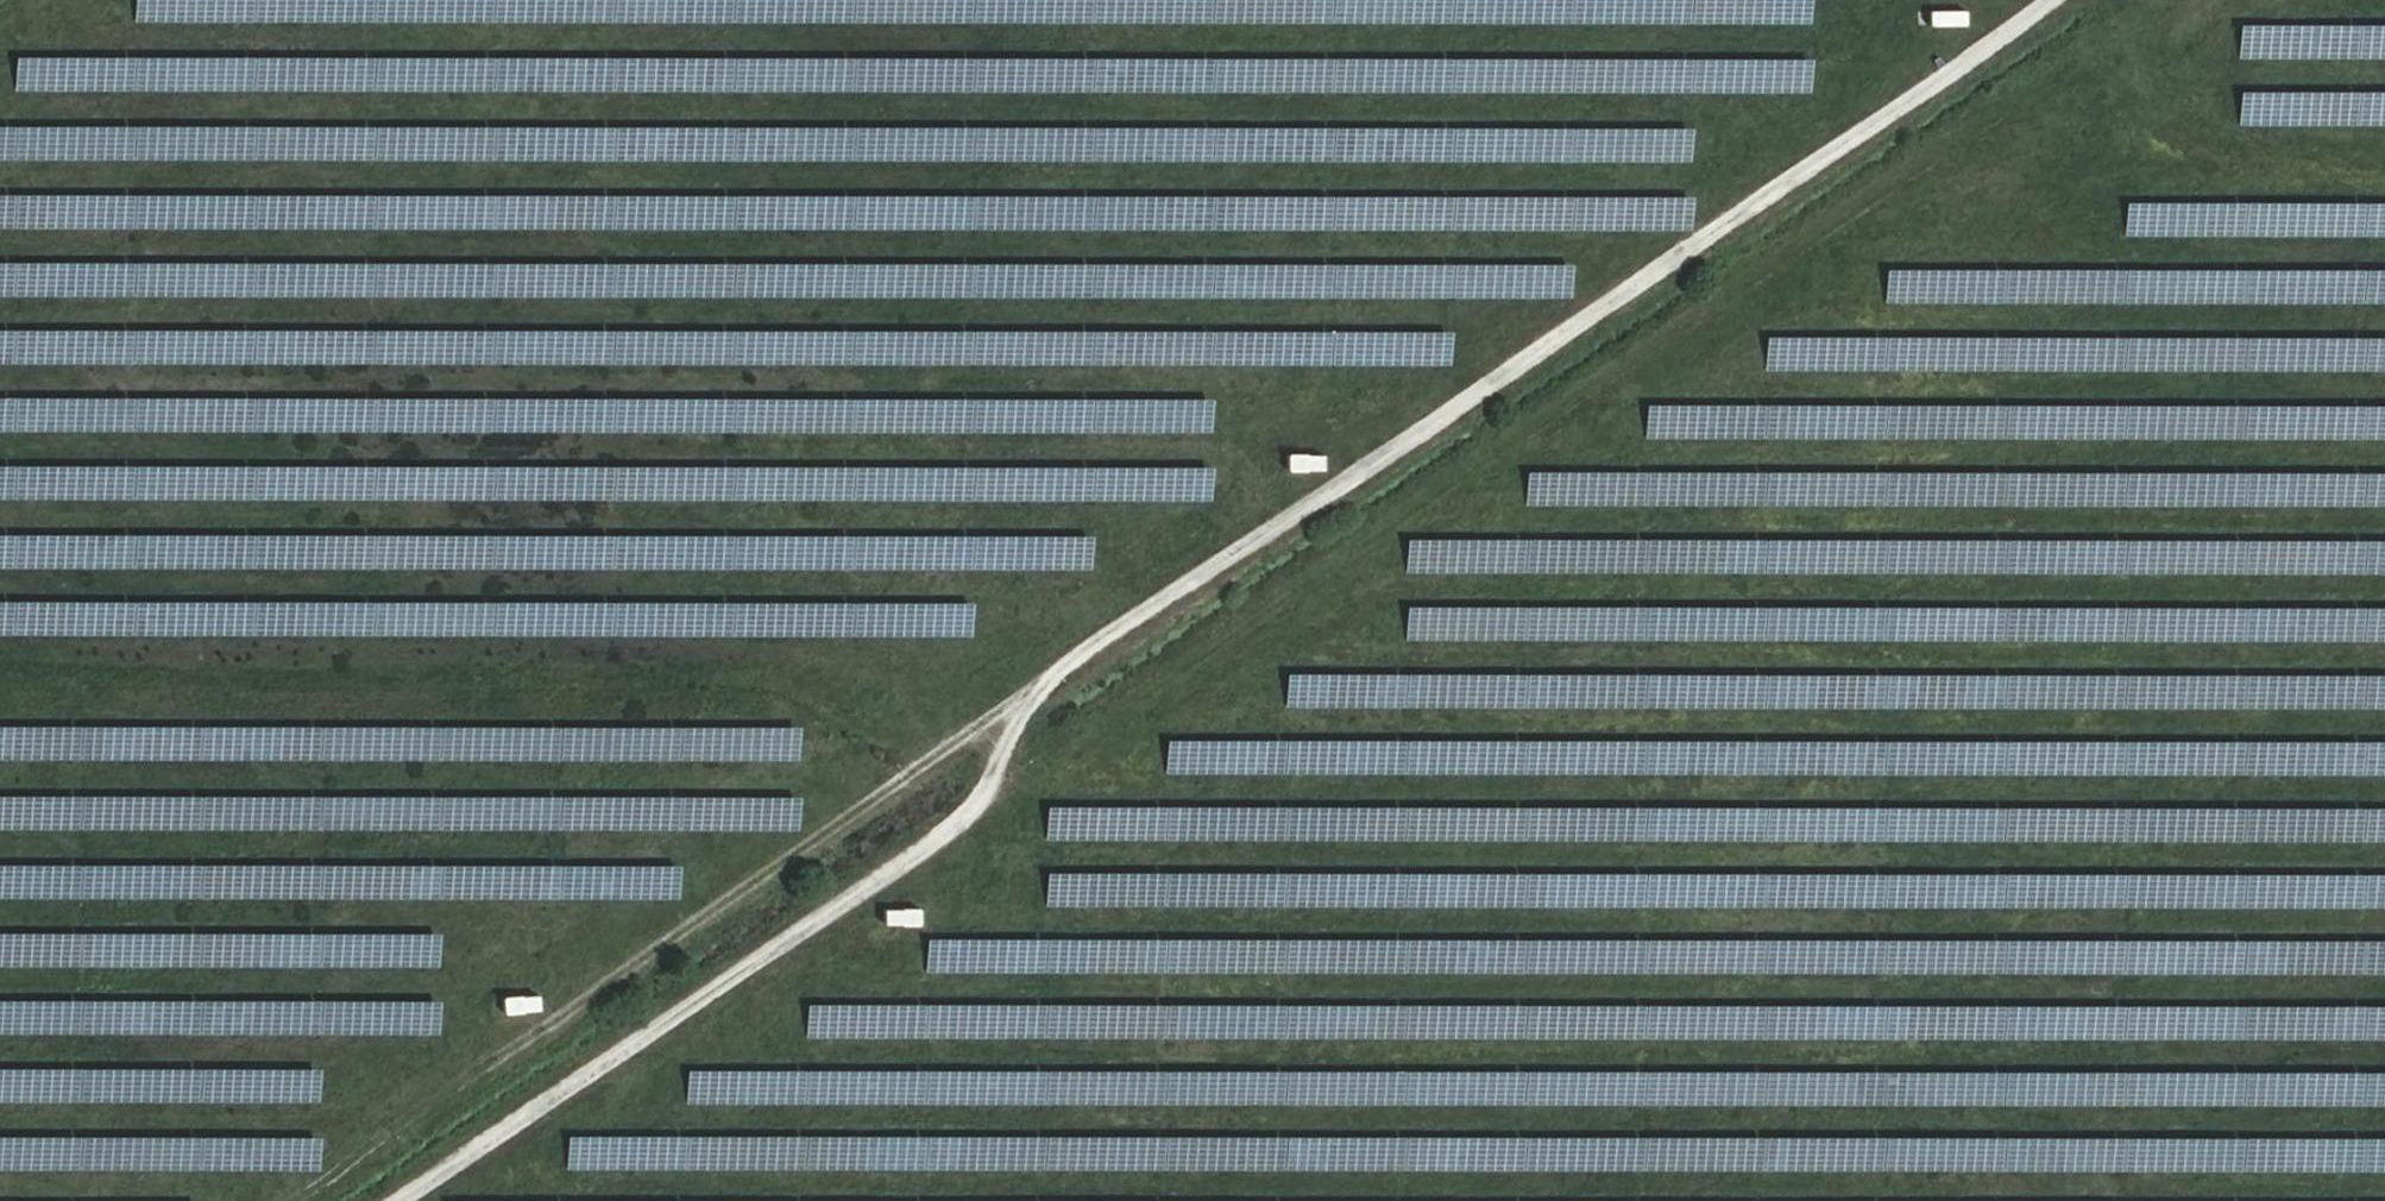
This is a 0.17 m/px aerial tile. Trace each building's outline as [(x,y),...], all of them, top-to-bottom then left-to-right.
[(263,0),(134,0),(134,18),(263,20),(263,0)] [(370,14),(1811,30),(1811,0),(370,0),(370,14)] [(1964,7),(1927,9),(1928,24),(1964,23),(1964,7)] [(1811,63),(368,49),(368,84),(1811,98),(1811,63)] [(1691,130),(967,121),(967,156),(1691,165),(1691,130)] [(1256,241),(1257,202),(453,186),(452,204),(0,195),(0,216),(1256,241)] [(1691,229),(1691,196),(1531,194),(1530,227),(1691,229)] [(2124,197),(2124,230),(2384,234),(2384,201),(2124,197)] [(2219,295),(2384,299),(2384,271),(1883,261),(1883,299),(2219,305),(2219,295)] [(904,292),(1570,297),(1570,267),(1089,263),(1089,264),(905,263),(904,292)] [(257,365),(258,332),(0,328),(0,361),(257,365)] [(298,433),(298,416),(281,416),(282,398),(0,396),(0,431),(298,433)] [(2384,439),(2384,405),(1645,399),(1645,433),(2384,439)] [(1320,470),(1320,452),(1283,451),(1282,470),(1320,470)] [(697,495),(1211,503),(1212,470),(698,462),(697,495)] [(1524,464),(1524,498),(2384,506),(2384,472),(1524,464)] [(346,501),(347,474),(275,473),(275,467),(0,465),(0,499),(346,501)] [(1403,565),(2384,573),(2384,538),(1404,530),(1403,565)] [(343,573),(343,534),(284,534),(284,548),(260,548),(260,538),(0,535),(0,569),(343,573)] [(1405,595),(1405,630),(2384,641),(2384,606),(1405,595)] [(539,638),(539,604),(0,600),(0,634),(539,638)] [(648,604),(648,635),(971,635),(971,604),(648,604)] [(2384,708),(2384,675),(1285,662),(1284,695),(2384,708)] [(2384,774),(2384,740),(1644,735),(1644,740),(1164,737),(1164,766),(2384,774)] [(447,827),(798,829),(798,797),(448,794),(447,827)] [(0,796),(0,827),(330,829),(330,795),(279,795),(279,797),(0,796)] [(2384,839),(2384,806),(1768,799),(1768,828),(1769,828),(1769,833),(2384,839)] [(1044,834),(1676,842),(1676,809),(1044,801),(1044,834)] [(0,863),(0,897),(218,897),(218,864),(0,863)] [(2384,905),(2384,871),(1854,864),(1853,898),(2384,905)] [(886,923),(916,921),(915,906),(885,908),(886,923)] [(438,970),(438,936),(0,933),(0,968),(438,970)] [(2384,971),(2384,940),(2013,936),(2013,958),(1972,957),(1972,969),(1980,969),(1980,967),(2384,971)] [(498,1014),(536,1010),(534,992),(496,996),(498,1014)] [(804,1030),(2384,1040),(2384,1006),(804,996),(804,1030)] [(438,1039),(439,1003),(0,1001),(0,1036),(438,1039)] [(685,1059),(685,1091),(2384,1110),(2384,1078),(685,1059)] [(0,1073),(0,1108),(249,1111),(249,1076),(0,1073)] [(2384,1180),(2384,1145),(565,1124),(565,1159),(2384,1180)] [(316,1180),(317,1145),(0,1141),(0,1176),(316,1180)]
